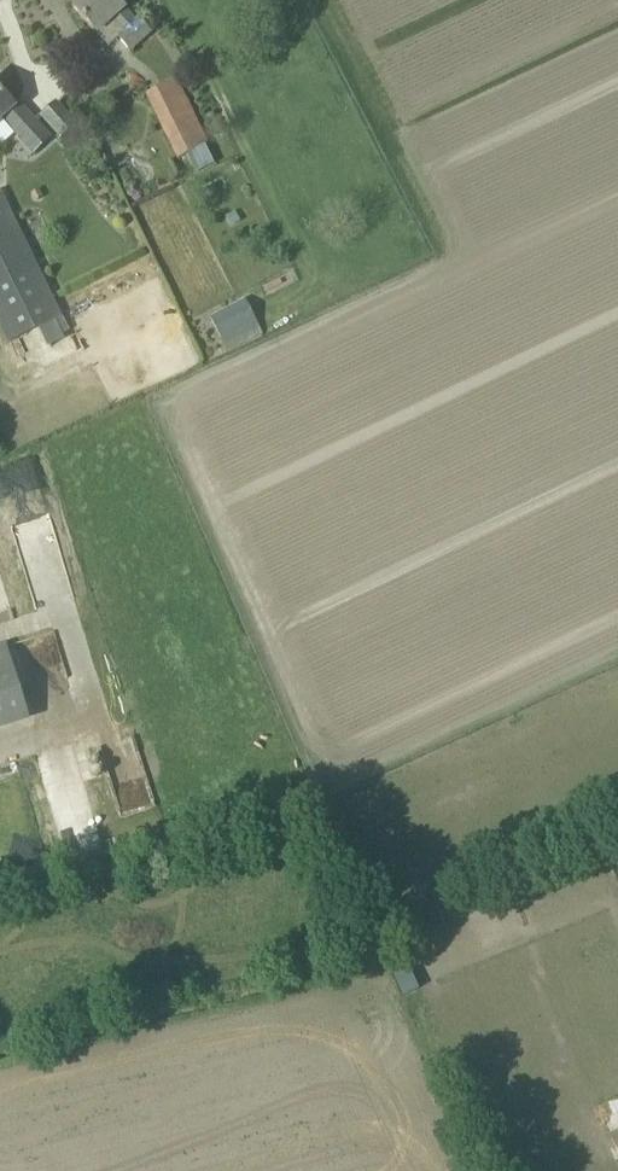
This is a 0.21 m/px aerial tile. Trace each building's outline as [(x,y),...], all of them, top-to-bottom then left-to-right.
[(121,37),(131,48),(150,30),(140,19),(136,23),(116,0),(81,0),(73,7),(109,48),(121,37)] [(186,154),(206,144),(209,143),(178,78),(146,93),(178,159),(186,154)] [(1,119),(33,156),(50,141),(17,103),(13,107),(0,92),(0,119),(1,119)] [(43,114),(62,136),(76,124),(58,102),(43,114)] [(62,317),(1,192),(0,193),(0,321),(10,342),(38,328),(62,317)] [(221,339),(256,321),(245,299),(210,316),(221,339)] [(26,708),(7,646),(0,648),(0,716),(26,708)]
